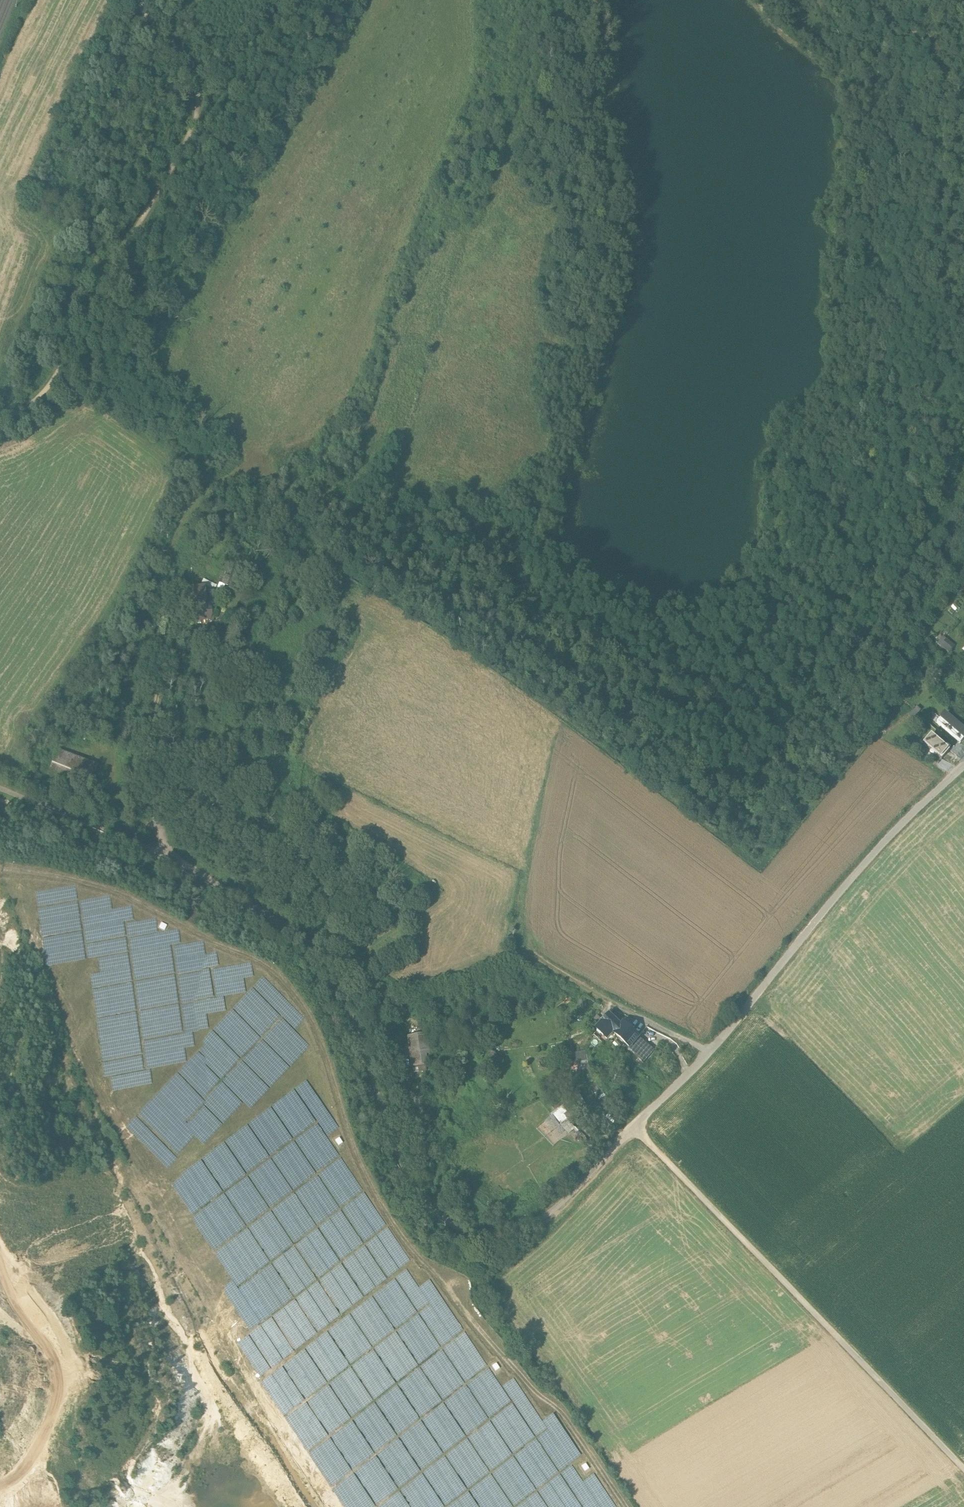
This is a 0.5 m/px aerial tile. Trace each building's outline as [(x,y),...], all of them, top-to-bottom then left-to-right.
[(955,671),(947,664),(943,669),(951,676),(955,671)] [(945,739),(941,744),(942,744),(938,748),(961,768),(963,765),(963,754),(945,739)] [(66,766),(60,781),(86,791),(92,775),(66,766)] [(421,1030),(408,1032),(410,1044),(423,1042),(422,1035),(421,1030)] [(430,1034),(422,1035),(423,1042),(431,1041),(430,1034)] [(626,1047),(613,1036),(607,1043),(627,1061),(628,1062),(632,1056),(639,1049),(637,1046),(633,1050),(627,1046),(626,1047)] [(433,1048),(413,1052),(418,1086),(438,1082),(433,1048)] [(639,1062),(632,1056),(628,1062),(627,1061),(627,1062),(634,1069),(639,1062)] [(634,1069),(632,1070),(647,1083),(658,1071),(643,1058),(639,1062),(634,1069)] [(559,1129),(553,1140),(564,1146),(570,1135),(559,1129)]
